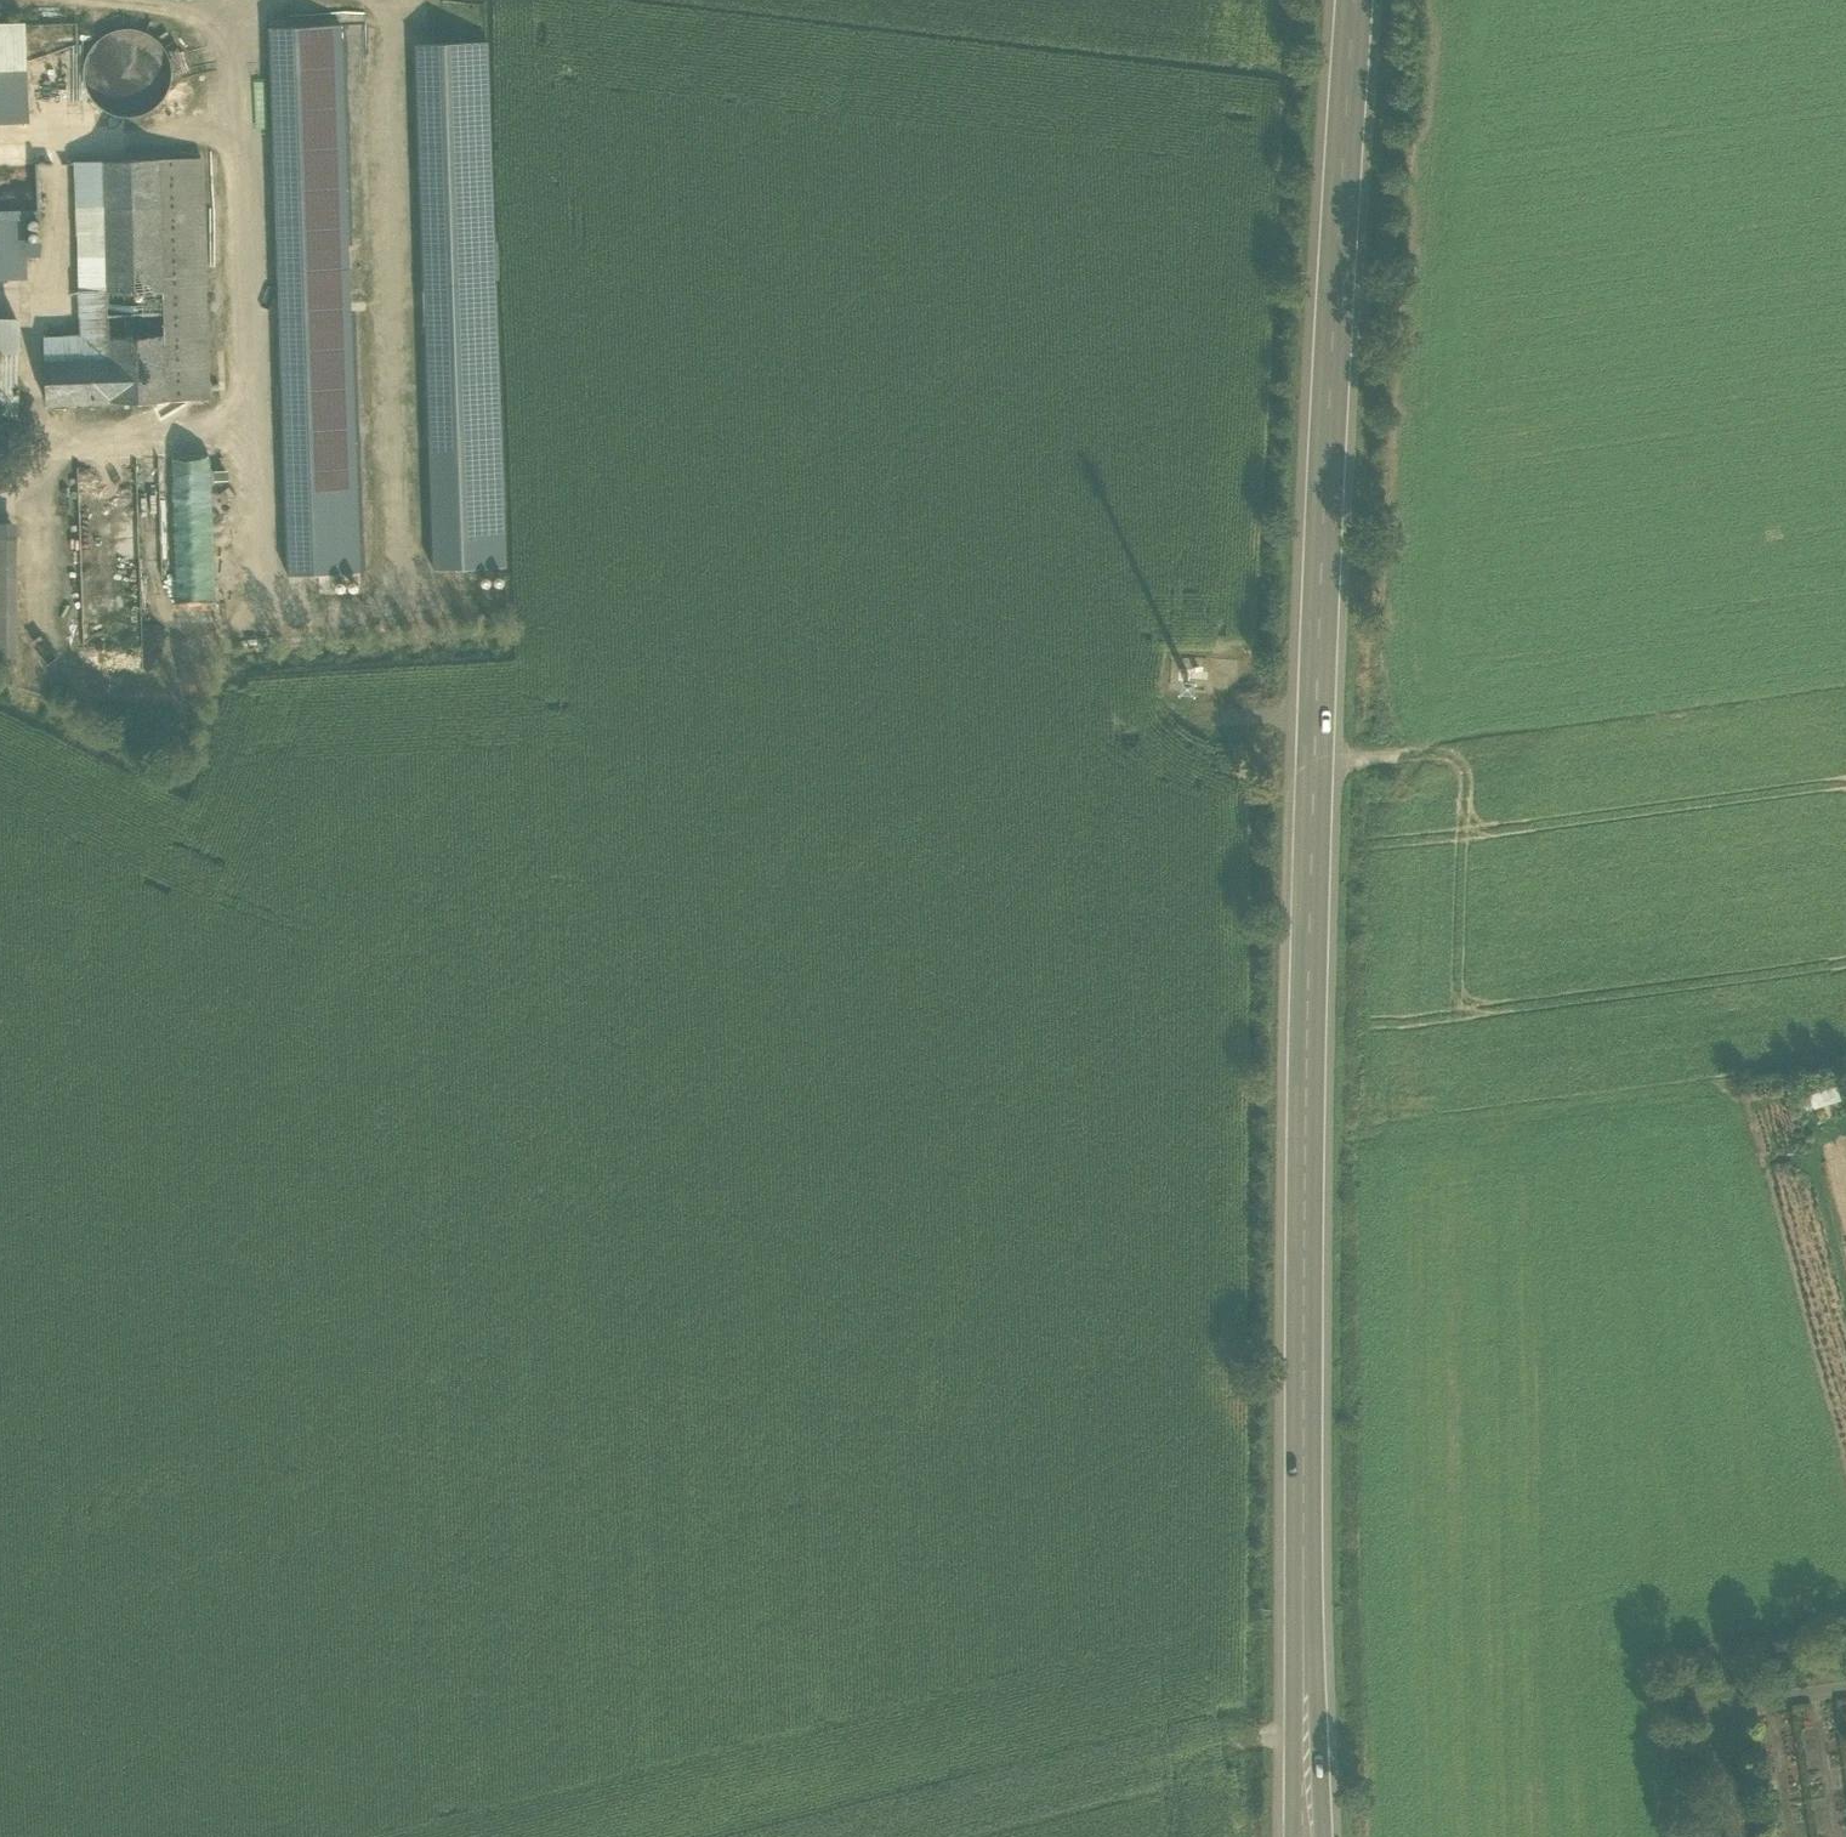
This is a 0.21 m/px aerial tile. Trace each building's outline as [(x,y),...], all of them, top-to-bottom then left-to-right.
[(79,68),(108,91),(102,98),(133,123),(166,83),(153,73),(168,56),(120,17),(79,68)] [(0,24),(0,120),(28,119),(24,24),(0,24)] [(340,25),(269,28),(288,575),(359,572),(340,25)] [(487,42),(415,44),(434,570),(506,567),(487,42)] [(201,157),(163,159),(171,400),(209,399),(201,157)] [(163,159),(76,161),(78,209),(102,208),(108,358),(47,360),(45,361),(45,363),(46,390),(45,390),(46,402),(47,404),(48,404),(109,402),(171,400),(163,159)] [(0,164),(0,213),(24,212),(40,212),(38,163),(0,164)] [(0,213),(0,271),(23,271),(24,212),(0,213)] [(0,324),(0,352),(19,352),(19,324),(0,324)] [(0,352),(0,393),(20,392),(19,352),(0,352)] [(0,393),(0,418),(19,417),(20,392),(0,393)] [(176,617),(216,615),(211,453),(171,454),(176,617)] [(0,535),(0,656),(16,656),(17,535),(0,535)]
